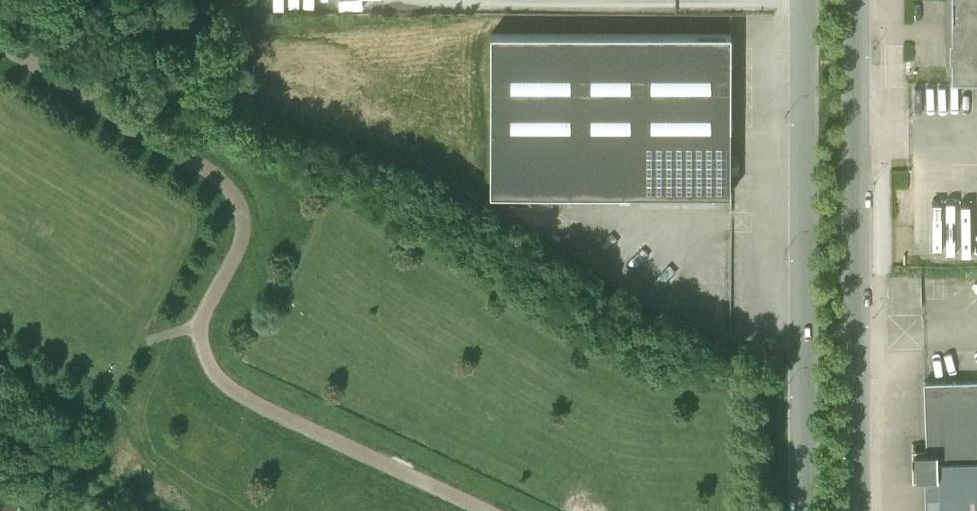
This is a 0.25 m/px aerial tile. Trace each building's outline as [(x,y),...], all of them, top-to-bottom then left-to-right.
[(972,83),(976,83),(976,0),(952,0),(952,83),(972,83)] [(491,33),(491,193),(731,193),(731,33),(491,33)] [(924,382),(926,452),(915,452),(916,477),(927,477),(928,510),(976,510),(976,380),(924,382)] [(19,506),(20,504),(3,494),(0,499),(0,510),(15,510),(19,506)]
